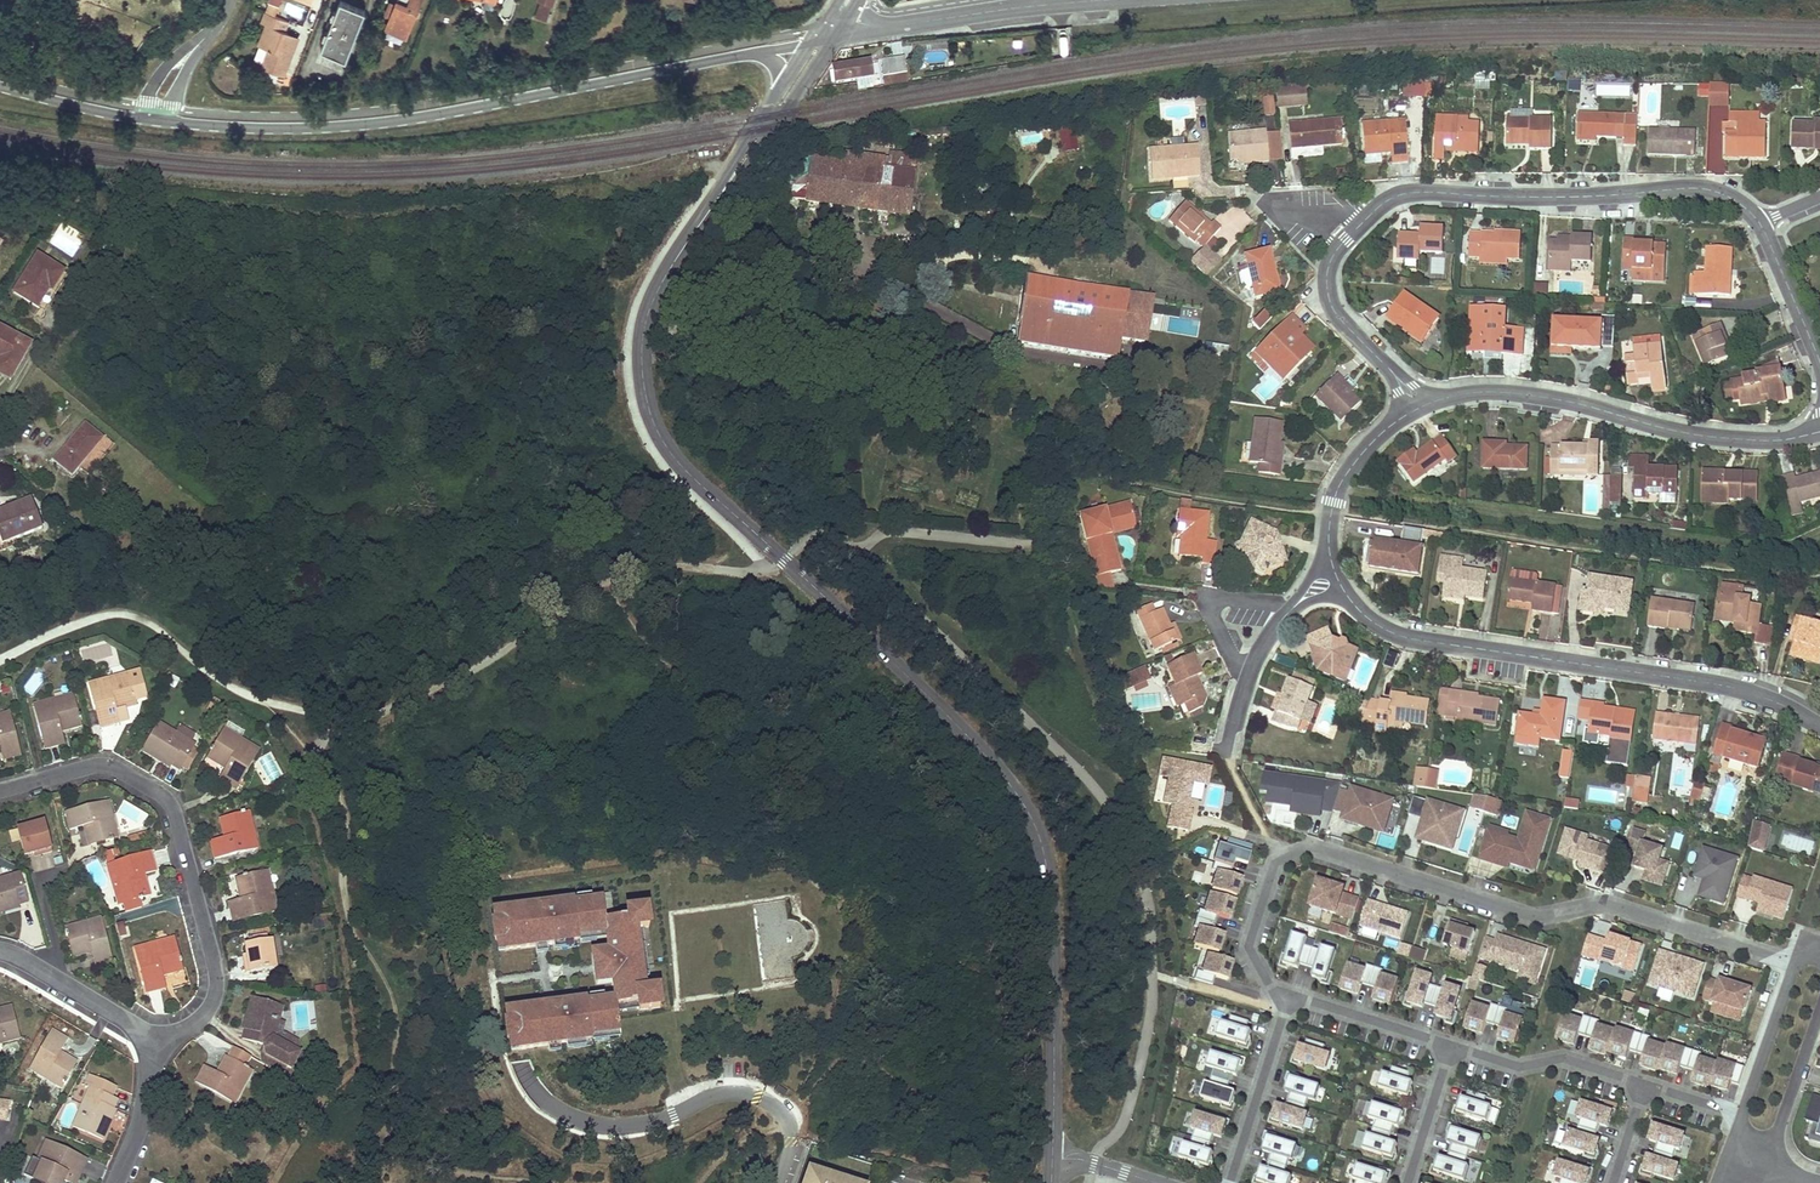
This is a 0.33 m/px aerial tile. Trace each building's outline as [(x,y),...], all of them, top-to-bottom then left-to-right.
[(388,22),(386,28),(407,36),(421,0),(397,0),(396,3),(391,17),(388,22)] [(488,8),(493,10),(496,0),(486,0),(484,7),(488,8)] [(538,9),(535,16),(547,20),(554,0),(538,0),(540,1),(538,9)] [(322,49),(334,54),(346,58),(366,11),(341,1),(322,49)] [(391,17),(396,3),(391,1),(385,14),(391,17)] [(287,12),(302,17),(305,8),(290,3),(287,12)] [(267,12),(265,17),(263,22),(267,24),(260,44),(261,45),(270,49),(265,62),(263,66),(285,74),(299,37),(285,31),(280,29),(284,19),(267,12)] [(285,31),(289,21),(284,19),(280,29),(285,31)] [(572,32),(565,31),(557,29),(552,47),(568,51),(572,32)] [(270,49),(261,45),(256,59),(265,62),(270,49)] [(905,72),(904,65),(902,58),(882,61),(883,76),(905,72)] [(871,79),(870,71),(869,63),(833,68),(835,84),(871,79)] [(905,72),(883,76),(885,87),(907,83),(905,72)] [(1568,78),(1567,89),(1579,90),(1580,79),(1568,78)] [(1402,97),(1423,98),(1424,80),(1404,81),(1402,97)] [(1437,87),(1437,80),(1424,80),(1423,98),(1430,98),(1431,87),(1437,87)] [(1489,90),(1489,81),(1475,81),(1475,90),(1489,90)] [(1728,83),(1709,82),(1709,105),(1727,106),(1728,83)] [(1305,87),(1297,88),(1299,106),(1307,105),(1305,87)] [(1297,88),(1276,90),(1277,108),(1299,106),(1297,88)] [(1204,104),(1204,97),(1194,98),(1195,105),(1204,104)] [(1274,114),(1273,97),(1263,97),(1264,115),(1274,114)] [(1738,157),(1743,157),(1749,157),(1749,153),(1754,153),(1754,157),(1765,158),(1766,123),(1759,123),(1759,113),(1730,112),(1729,123),(1737,123),(1737,134),(1726,133),(1726,153),(1738,153),(1738,157)] [(1511,121),(1533,121),(1533,113),(1511,113),(1511,121)] [(1596,137),(1624,139),(1625,115),(1578,113),(1577,137),(1596,137)] [(1624,139),(1636,139),(1637,116),(1625,115),(1624,139)] [(1436,116),(1436,131),(1445,132),(1446,117),(1436,116)] [(1436,131),(1434,159),(1444,159),(1445,151),(1445,146),(1445,142),(1452,142),(1457,142),(1457,151),(1478,152),(1479,124),(1469,123),(1469,118),(1446,117),(1445,132),(1436,131)] [(1340,120),(1288,125),(1291,158),(1323,155),(1322,146),(1342,144),(1340,120)] [(1380,153),(1385,153),(1391,152),(1391,159),(1407,158),(1405,121),(1361,124),(1363,150),(1380,149),(1380,153)] [(1525,141),(1528,141),(1530,141),(1530,143),(1530,149),(1551,150),(1552,121),(1533,121),(1511,121),(1507,121),(1506,143),(1525,143),(1525,141)] [(1792,137),(1792,150),(1814,151),(1814,144),(1819,145),(1819,122),(1814,122),(1814,125),(1793,124),(1792,137)] [(1063,151),(1079,149),(1075,125),(1059,127),(1063,151)] [(968,132),(967,129),(967,126),(924,130),(925,136),(968,132)] [(1649,154),(1672,155),(1695,156),(1696,130),(1649,129),(1649,154)] [(1279,161),(1277,130),(1266,131),(1268,162),(1279,161)] [(1040,131),(1018,135),(1020,146),(1042,142),(1040,131)] [(1238,161),(1241,160),(1244,160),(1245,164),(1268,162),(1266,131),(1227,135),(1229,161),(1238,161)] [(980,142),(964,142),(965,203),(981,202),(980,142)] [(1171,173),(1179,173),(1186,173),(1186,177),(1200,177),(1197,146),(1149,150),(1152,180),(1171,179),(1171,173)] [(862,209),(885,212),(908,216),(912,189),(892,186),(894,171),(889,170),(891,159),(890,159),(844,152),(842,162),(800,156),(792,161),(787,198),(826,204),(827,192),(841,194),(835,205),(851,207),(852,195),(863,197),(862,209)] [(892,186),(912,189),(916,157),(891,153),(890,159),(891,159),(889,170),(894,171),(892,186)] [(997,203),(997,178),(981,178),(981,203),(997,203)] [(841,194),(827,192),(826,204),(835,205),(841,194)] [(1133,220),(1136,194),(1130,194),(1127,215),(1133,220)] [(863,197),(852,195),(851,207),(862,209),(863,197)] [(1205,246),(1212,238),(1220,228),(1213,222),(1210,224),(1185,202),(1169,221),(1195,243),(1197,241),(1203,247),(1204,248),(1205,246)] [(1420,252),(1431,253),(1442,253),(1443,229),(1420,228),(1419,236),(1399,235),(1397,260),(1419,260),(1420,252)] [(1468,257),(1474,257),(1480,257),(1507,259),(1519,259),(1521,233),(1501,232),(1501,235),(1469,233),(1468,257)] [(1549,240),(1548,253),(1548,265),(1571,266),(1571,261),(1591,261),(1592,236),(1571,235),(1571,237),(1571,244),(1566,244),(1566,241),(1557,241),(1549,240)] [(1664,270),(1665,258),(1665,245),(1653,244),(1634,243),(1634,239),(1623,238),(1622,263),(1632,263),(1632,269),(1632,280),(1663,282),(1664,270)] [(1196,267),(1211,252),(1205,246),(1204,248),(1203,247),(1190,260),(1196,267)] [(1731,269),(1732,259),(1732,248),(1706,247),(1705,272),(1695,271),(1694,280),(1690,280),(1689,293),(1694,294),(1730,295),(1731,274),(1728,274),(1729,269),(1731,269)] [(1252,286),(1254,297),(1276,293),(1271,272),(1273,272),(1269,251),(1245,256),(1248,267),(1249,272),(1252,286)] [(1206,276),(1221,262),(1211,252),(1196,267),(1206,276)] [(37,307),(43,298),(49,289),(52,291),(64,272),(38,255),(14,292),(37,307)] [(44,312),(68,275),(64,272),(52,291),(49,289),(43,298),(37,307),(44,312)] [(1252,286),(1249,272),(1238,274),(1241,289),(1252,286)] [(1127,345),(1127,342),(1127,339),(1157,344),(1160,330),(1148,328),(1153,298),(1097,289),(1098,281),(1077,277),(1075,286),(1026,278),(1019,321),(1022,321),(1019,342),(1115,357),(1118,344),(1127,345)] [(1545,297),(1546,284),(1532,283),(1532,296),(1545,297)] [(1388,317),(1401,326),(1404,323),(1415,331),(1417,328),(1424,332),(1430,324),(1433,326),(1438,318),(1405,294),(1388,317)] [(1503,351),(1503,352),(1503,354),(1521,355),(1523,330),(1504,328),(1505,309),(1471,307),(1468,351),(1483,352),(1483,348),(1490,348),(1490,350),(1503,351)] [(1252,323),(1260,331),(1272,319),(1264,311),(1252,323)] [(1258,350),(1265,358),(1284,377),(1311,351),(1298,338),(1301,335),(1306,330),(1292,316),(1258,350)] [(1613,347),(1614,317),(1602,316),(1601,322),(1553,319),(1551,354),(1571,355),(1571,348),(1601,349),(1601,347),(1613,347)] [(1720,322),(1692,334),(1706,367),(1730,357),(1725,345),(1720,333),(1724,331),(1720,322)] [(1401,326),(1422,341),(1433,326),(1430,324),(1424,332),(1417,328),(1415,331),(1404,323),(1401,326)] [(3,365),(1,368),(13,375),(30,345),(0,328),(0,359),(4,362),(3,365)] [(1720,333),(1725,345),(1729,343),(1724,331),(1720,333)] [(1311,351),(1314,348),(1301,335),(1298,338),(1311,351)] [(1660,336),(1632,340),(1633,347),(1661,343),(1660,336)] [(1204,351),(1215,353),(1227,354),(1228,346),(1205,342),(1204,351)] [(1646,372),(1648,372),(1650,372),(1651,386),(1666,384),(1664,363),(1660,363),(1659,356),(1663,356),(1661,343),(1633,347),(1633,355),(1624,356),(1627,385),(1638,384),(1637,378),(1646,377),(1646,372)] [(1251,357),(1259,364),(1265,358),(1258,350),(1251,357)] [(10,381),(13,375),(1,368),(3,365),(4,362),(0,359),(0,375),(10,381)] [(1756,372),(1780,368),(1779,359),(1756,370),(1756,372)] [(1770,401),(1770,402),(1786,401),(1780,368),(1756,372),(1755,372),(1755,374),(1742,376),(1743,379),(1731,381),(1733,398),(1735,400),(1740,399),(1741,402),(1763,398),(1762,397),(1770,396),(1770,401)] [(1350,393),(1340,383),(1343,381),(1337,374),(1315,396),(1340,422),(1359,403),(1350,393)] [(1350,393),(1352,391),(1343,381),(1340,383),(1350,393)] [(1741,405),(1770,401),(1770,396),(1762,397),(1763,398),(1741,402),(1741,405)] [(1293,400),(1281,399),(1280,407),(1292,409),(1293,400)] [(1280,467),(1281,461),(1281,455),(1276,455),(1278,444),(1278,442),(1281,421),(1256,418),(1250,463),(1280,467)] [(71,475),(75,471),(79,467),(89,475),(112,446),(85,424),(55,461),(71,475)] [(1457,456),(1450,446),(1443,436),(1417,455),(1411,458),(1408,453),(1397,461),(1413,483),(1446,460),(1448,463),(1457,456)] [(1526,469),(1527,459),(1527,448),(1505,447),(1505,443),(1484,442),(1483,468),(1526,469)] [(1589,443),(1589,445),(1589,448),(1583,448),(1550,447),(1550,469),(1587,471),(1587,476),(1598,476),(1600,443),(1589,443)] [(1408,453),(1411,458),(1417,455),(1413,449),(1408,453)] [(1634,469),(1634,490),(1647,491),(1647,492),(1659,493),(1659,501),(1676,502),(1677,470),(1648,469),(1648,463),(1648,458),(1629,457),(1628,469),(1634,469)] [(1701,471),(1701,496),(1728,496),(1728,499),(1757,500),(1757,481),(1742,481),(1742,474),(1726,474),(1725,471),(1701,471)] [(1742,481),(1757,481),(1758,472),(1743,472),(1742,474),(1742,481)] [(1786,490),(1789,504),(1799,502),(1819,496),(1819,472),(1795,478),(1794,474),(1782,476),(1786,490)] [(1622,476),(1611,475),(1611,476),(1610,492),(1610,501),(1621,502),(1622,476)] [(373,507),(378,505),(383,503),(379,496),(369,499),(373,507)] [(29,533),(42,527),(31,499),(0,511),(0,539),(2,543),(15,538),(29,533)] [(1115,552),(1106,554),(1101,536),(1110,534),(1109,530),(1134,523),(1128,502),(1078,516),(1084,541),(1086,540),(1095,577),(1120,570),(1115,552)] [(1799,502),(1789,504),(1792,515),(1802,512),(1799,502)] [(1246,509),(1228,506),(1227,513),(1237,515),(1246,509)] [(1180,557),(1191,558),(1202,559),(1202,564),(1213,565),(1216,542),(1205,541),(1208,514),(1179,511),(1177,533),(1182,534),(1182,540),(1180,557)] [(1268,564),(1276,563),(1284,562),(1286,558),(1280,543),(1273,544),(1271,538),(1257,531),(1260,523),(1251,519),(1241,542),(1234,544),(1239,557),(1253,564),(1254,567),(1256,568),(1264,562),(1268,564)] [(1688,523),(1673,521),(1672,528),(1687,530),(1688,523)] [(1110,534),(1135,527),(1134,523),(1109,530),(1110,534)] [(1280,543),(1276,530),(1260,523),(1257,531),(1271,538),(1273,544),(1280,543)] [(1371,551),(1372,552),(1373,552),(1371,566),(1371,568),(1384,570),(1385,566),(1393,567),(1393,571),(1420,575),(1423,547),(1421,547),(1423,537),(1434,539),(1435,532),(1424,530),(1400,527),(1397,543),(1396,543),(1396,547),(1389,546),(1386,542),(1374,540),(1374,545),(1373,546),(1371,551)] [(1447,534),(1435,532),(1434,539),(1446,541),(1447,534)] [(1115,552),(1110,534),(1101,536),(1106,554),(1115,552)] [(17,544),(15,538),(2,543),(0,539),(0,551),(17,544)] [(1371,566),(1373,552),(1372,552),(1371,551),(1373,546),(1374,545),(1374,541),(1370,541),(1369,545),(1367,547),(1366,549),(1365,551),(1364,553),(1364,555),(1365,557),(1367,561),(1366,566),(1371,566)] [(1446,569),(1446,575),(1445,582),(1443,592),(1465,595),(1484,598),(1488,573),(1461,569),(1463,559),(1440,556),(1438,568),(1446,569)] [(1268,564),(1264,562),(1256,568),(1264,571),(1268,564)] [(1436,580),(1445,582),(1446,575),(1446,569),(1438,568),(1436,580)] [(1583,589),(1582,599),(1581,609),(1597,611),(1598,606),(1604,606),(1628,610),(1632,581),(1590,575),(1588,590),(1583,589)] [(1510,579),(1508,589),(1507,598),(1534,603),(1533,610),(1553,613),(1556,586),(1537,583),(1510,579)] [(1727,596),(1726,601),(1725,606),(1719,605),(1717,620),(1736,623),(1741,624),(1740,632),(1757,634),(1755,643),(1765,645),(1768,627),(1759,626),(1762,607),(1750,605),(1751,600),(1742,598),(1744,587),(1724,585),(1722,595),(1727,596)] [(1648,626),(1658,627),(1667,629),(1668,624),(1692,628),(1695,605),(1652,599),(1648,626)] [(1136,610),(1140,618),(1154,611),(1150,604),(1136,610)] [(1154,611),(1140,618),(1154,651),(1176,641),(1169,625),(1162,608),(1154,611)] [(1799,658),(1808,661),(1810,653),(1816,650),(1819,651),(1819,624),(1796,617),(1793,627),(1799,629),(1795,643),(1791,656),(1799,658)] [(1173,623),(1169,625),(1176,641),(1180,639),(1173,623)] [(1774,646),(1776,629),(1768,627),(1765,645),(1774,646)] [(1789,641),(1795,643),(1799,629),(1793,627),(1789,641)] [(1357,656),(1355,655),(1354,655),(1356,649),(1350,646),(1347,640),(1342,639),(1341,641),(1339,646),(1336,645),(1332,643),(1334,639),(1329,628),(1307,637),(1315,654),(1321,668),(1334,673),(1346,668),(1351,670),(1357,656)] [(1810,653),(1808,661),(1819,664),(1819,663),(1819,651),(1816,650),(1810,653)] [(1164,657),(1167,665),(1174,662),(1171,654),(1164,657)] [(1204,697),(1201,691),(1199,684),(1194,686),(1193,684),(1192,682),(1197,680),(1195,676),(1200,674),(1192,654),(1174,662),(1167,665),(1175,685),(1168,687),(1172,697),(1179,694),(1184,704),(1187,713),(1200,708),(1204,697)] [(1334,673),(1321,668),(1315,654),(1312,656),(1319,671),(1346,682),(1351,670),(1346,668),(1334,673)] [(1293,672),(1296,663),(1279,657),(1276,665),(1293,672)] [(1123,692),(1149,680),(1143,667),(1118,678),(1123,692)] [(135,700),(134,695),(146,692),(140,669),(128,672),(129,677),(112,682),(110,677),(89,682),(97,712),(100,723),(101,726),(119,722),(118,719),(128,716),(126,707),(137,704),(135,700)] [(129,677),(128,672),(110,677),(112,682),(129,677)] [(1280,712),(1278,712),(1277,711),(1273,722),(1288,727),(1298,728),(1301,719),(1308,702),(1314,688),(1290,679),(1284,694),(1286,695),(1280,712)] [(1446,715),(1450,689),(1441,688),(1437,713),(1446,715)] [(1450,689),(1446,715),(1454,716),(1458,717),(1458,719),(1496,725),(1501,700),(1478,697),(1463,694),(1463,691),(1450,689)] [(1280,712),(1286,695),(1284,694),(1278,692),(1272,709),(1277,711),(1278,712),(1280,712)] [(56,703),(74,698),(73,694),(55,699),(55,701),(56,703)] [(1177,707),(1184,704),(1179,694),(1172,697),(1177,707)] [(1388,718),(1396,720),(1403,721),(1426,725),(1430,701),(1407,697),(1403,696),(1391,695),(1390,703),(1381,701),(1370,699),(1370,701),(1364,717),(1363,720),(1377,722),(1387,723),(1388,718)] [(56,703),(55,701),(55,699),(34,704),(46,748),(65,743),(60,731),(65,730),(81,726),(74,698),(56,703)] [(219,713),(225,703),(217,698),(211,708),(219,713)] [(1364,717),(1370,701),(1361,698),(1355,714),(1364,717)] [(1520,714),(1519,724),(1517,734),(1540,737),(1560,740),(1565,702),(1545,700),(1542,717),(1520,714)] [(1309,722),(1315,705),(1308,702),(1301,719),(1309,722)] [(1611,735),(1607,762),(1628,765),(1635,715),(1616,712),(1616,708),(1604,706),(1604,704),(1593,702),(1589,732),(1611,735)] [(0,742),(1,745),(4,759),(20,755),(9,711),(0,714),(0,742)] [(97,712),(88,714),(91,726),(100,723),(97,712)] [(1653,738),(1674,742),(1696,745),(1700,720),(1657,714),(1653,738)] [(172,764),(180,769),(183,765),(193,747),(195,744),(191,741),(177,733),(159,722),(143,750),(158,759),(160,757),(172,764)] [(1387,723),(1377,722),(1376,731),(1386,732),(1387,723)] [(236,789),(238,787),(239,784),(242,786),(245,781),(242,779),(259,749),(241,738),(244,732),(229,723),(208,758),(226,769),(220,779),(236,789)] [(1716,746),(1721,747),(1725,749),(1723,758),(1759,769),(1768,742),(1732,731),(1733,728),(1723,724),(1716,746)] [(195,734),(181,726),(177,733),(191,741),(195,734)] [(1540,737),(1517,734),(1516,744),(1539,747),(1540,737)] [(1713,755),(1723,758),(1725,749),(1721,747),(1716,746),(1713,755)] [(183,765),(190,769),(200,752),(193,747),(183,765)] [(1573,751),(1564,749),(1560,777),(1569,778),(1573,751)] [(1817,769),(1817,767),(1801,762),(1802,761),(1802,760),(1784,754),(1778,773),(1795,778),(1793,786),(1819,794),(1819,770),(1817,769)] [(160,757),(158,759),(170,766),(172,764),(160,757)] [(1207,785),(1211,769),(1163,759),(1159,776),(1169,778),(1164,803),(1173,805),(1168,827),(1188,831),(1192,813),(1187,812),(1193,783),(1198,784),(1207,785)] [(1710,762),(1707,771),(1717,774),(1720,765),(1710,762)] [(1426,788),(1429,770),(1419,768),(1416,786),(1417,787),(1426,788)] [(1435,789),(1438,771),(1429,770),(1426,788),(1435,789)] [(1775,781),(1793,786),(1795,778),(1778,773),(1775,781)] [(1340,788),(1341,784),(1265,774),(1262,790),(1270,792),(1268,803),(1293,806),(1294,802),(1316,806),(1321,806),(1320,810),(1333,812),(1333,811),(1340,788)] [(1635,788),(1636,777),(1628,776),(1626,787),(1635,788)] [(1635,788),(1649,790),(1651,779),(1636,776),(1636,777),(1635,788)] [(1706,784),(1695,781),(1690,798),(1701,802),(1706,784)] [(1198,784),(1193,783),(1187,812),(1192,813),(1198,784)] [(1385,828),(1394,800),(1351,786),(1350,791),(1340,788),(1333,811),(1343,813),(1341,819),(1361,825),(1362,821),(1385,828)] [(1647,803),(1649,790),(1635,788),(1632,801),(1647,803)] [(1473,809),(1485,812),(1489,797),(1477,795),(1473,809)] [(1414,796),(1408,814),(1423,819),(1421,827),(1424,828),(1422,833),(1419,832),(1417,839),(1441,846),(1445,834),(1455,838),(1464,812),(1414,796)] [(1485,812),(1497,816),(1502,801),(1489,797),(1485,812)] [(1578,810),(1579,799),(1565,797),(1563,808),(1578,810)] [(1230,810),(1231,800),(1225,799),(1223,808),(1230,810)] [(87,825),(92,843),(118,836),(109,802),(66,813),(70,829),(84,826),(87,825)] [(1320,810),(1321,806),(1316,806),(1294,802),(1293,806),(1292,812),(1319,816),(1320,810)] [(1662,805),(1659,814),(1674,818),(1677,809),(1662,805)] [(224,838),(217,839),(211,841),(215,858),(258,847),(249,812),(223,819),(227,837),(224,838)] [(1489,831),(1480,858),(1496,863),(1497,859),(1504,861),(1510,863),(1523,867),(1527,855),(1539,859),(1551,820),(1527,813),(1518,840),(1508,837),(1489,831)] [(42,849),(43,851),(43,852),(52,850),(44,821),(18,828),(25,854),(34,851),(42,849)] [(1760,851),(1767,828),(1753,824),(1745,847),(1751,849),(1760,851)] [(1490,826),(1489,831),(1508,837),(1509,832),(1490,826)] [(1610,874),(1617,851),(1587,841),(1588,837),(1567,830),(1559,854),(1576,860),(1580,861),(1578,866),(1600,872),(1601,871),(1610,874)] [(1634,867),(1646,871),(1653,873),(1664,877),(1669,864),(1660,861),(1663,850),(1643,844),(1646,834),(1633,830),(1627,850),(1639,854),(1634,867)] [(139,835),(141,843),(151,840),(149,832),(139,835)] [(1452,849),(1455,838),(1445,834),(1441,846),(1452,849)] [(131,845),(141,843),(139,835),(129,838),(131,845)] [(1226,846),(1250,853),(1252,845),(1244,843),(1228,838),(1226,846)] [(1248,859),(1250,853),(1226,846),(1223,855),(1217,853),(1214,862),(1233,867),(1235,860),(1247,864),(1248,859)] [(1703,848),(1694,876),(1704,879),(1709,881),(1708,884),(1706,889),(1708,897),(1707,899),(1724,904),(1738,858),(1703,848)] [(104,852),(105,855),(106,859),(113,857),(112,850),(104,852)] [(118,884),(121,893),(123,901),(126,911),(142,907),(138,897),(151,893),(145,873),(157,870),(156,867),(151,852),(115,863),(108,865),(113,885),(118,884)] [(1534,871),(1539,859),(1527,855),(1523,867),(1534,871)] [(1497,859),(1496,863),(1508,868),(1510,863),(1504,861),(1497,859)] [(1212,871),(1217,873),(1218,871),(1230,875),(1233,867),(1214,862),(1212,871)] [(272,889),(268,871),(263,872),(268,890),(272,889)] [(1242,879),(1230,875),(1218,871),(1217,873),(1212,890),(1236,897),(1240,884),(1242,879)] [(1643,880),(1661,887),(1664,877),(1653,873),(1646,871),(1643,880)] [(234,921),(256,915),(278,910),(272,889),(268,890),(263,872),(236,879),(241,900),(229,903),(234,921)] [(5,910),(4,908),(18,904),(28,902),(20,874),(0,879),(0,913),(5,911),(5,910)] [(1743,876),(1736,896),(1760,904),(1762,904),(1764,905),(1762,908),(1773,912),(1774,916),(1784,919),(1793,890),(1754,877),(1753,879),(1743,876)] [(1704,879),(1699,896),(1707,899),(1708,897),(1706,889),(1708,884),(1709,881),(1704,879)] [(1310,906),(1353,919),(1359,899),(1342,894),(1344,888),(1334,885),(1334,887),(1331,886),(1328,886),(1329,883),(1318,880),(1310,906)] [(113,885),(119,903),(123,901),(121,893),(118,884),(113,885)] [(1217,916),(1217,917),(1228,921),(1230,914),(1234,903),(1210,895),(1205,912),(1217,916)] [(579,936),(607,933),(605,921),(603,898),(576,902),(575,898),(491,909),(496,950),(580,940),(579,936)] [(1400,938),(1408,914),(1382,906),(1368,901),(1360,926),(1400,938)] [(1762,904),(1760,904),(1757,911),(1774,916),(1773,912),(1762,908),(1764,905),(1762,904)] [(628,911),(629,917),(605,921),(607,933),(608,942),(610,950),(593,953),(597,984),(613,981),(615,990),(616,998),(617,1006),(638,1003),(640,1010),(662,1006),(659,988),(646,990),(636,926),(649,925),(646,908),(628,911)] [(1215,923),(1217,917),(1217,916),(1205,912),(1199,910),(1197,918),(1215,923)] [(93,951),(95,958),(97,965),(113,961),(104,928),(101,918),(66,927),(73,954),(92,949),(93,951)] [(1193,928),(1199,930),(1200,929),(1212,933),(1215,923),(1197,918),(1193,928)] [(1451,921),(1450,925),(1454,926),(1467,931),(1469,926),(1451,921)] [(126,935),(123,922),(116,924),(119,936),(126,935)] [(1454,926),(1450,925),(1444,945),(1453,948),(1469,953),(1475,933),(1467,931),(1454,926)] [(1346,938),(1349,931),(1332,926),(1330,933),(1346,938)] [(1224,936),(1212,933),(1200,929),(1199,930),(1194,946),(1218,953),(1222,942),(1224,936)] [(1281,953),(1277,966),(1281,967),(1286,969),(1287,965),(1289,966),(1297,968),(1298,964),(1306,966),(1311,948),(1304,945),(1306,938),(1292,934),(1285,955),(1281,953)] [(1495,941),(1489,960),(1537,976),(1545,950),(1528,945),(1527,949),(1524,948),(1520,946),(1521,943),(1497,935),(1495,941)] [(1601,961),(1602,959),(1607,941),(1588,935),(1581,955),(1601,961)] [(1607,941),(1602,959),(1611,962),(1610,964),(1633,972),(1641,946),(1625,941),(1608,936),(1607,941)] [(158,947),(175,943),(174,938),(157,943),(158,947)] [(1479,957),(1489,960),(1495,941),(1485,938),(1479,957)] [(246,944),(247,949),(248,954),(249,962),(245,963),(247,972),(276,967),(272,940),(246,944)] [(162,975),(172,972),(182,969),(175,943),(158,947),(157,943),(135,948),(147,992),(165,988),(162,975)] [(1402,943),(1399,955),(1408,957),(1411,946),(1402,943)] [(1320,946),(1319,951),(1311,948),(1306,966),(1313,968),(1311,976),(1317,978),(1320,979),(1319,983),(1328,985),(1332,973),(1328,972),(1335,951),(1320,946)] [(1413,947),(1409,958),(1413,959),(1422,962),(1425,951),(1413,947)] [(1453,948),(1450,957),(1466,961),(1469,953),(1453,948)] [(1667,963),(1670,954),(1660,951),(1657,960),(1667,963)] [(1693,998),(1703,965),(1685,959),(1670,954),(1667,963),(1657,960),(1649,984),(1660,987),(1674,992),(1693,998)] [(1215,976),(1215,978),(1226,981),(1228,976),(1232,963),(1217,958),(1208,955),(1203,972),(1215,976)] [(1478,980),(1483,981),(1487,968),(1477,964),(1472,978),(1478,980)] [(1347,965),(1339,989),(1349,992),(1357,995),(1361,983),(1368,985),(1374,967),(1366,965),(1364,970),(1347,965)] [(1380,976),(1382,970),(1374,967),(1368,985),(1376,988),(1372,999),(1378,1001),(1390,1005),(1398,981),(1380,976)] [(1213,984),(1215,978),(1215,976),(1203,972),(1197,970),(1194,978),(1213,984)] [(1407,993),(1403,1006),(1412,1008),(1413,1005),(1418,1006),(1422,1008),(1424,1003),(1431,1005),(1437,988),(1430,985),(1432,978),(1417,973),(1411,994),(1407,993)] [(1471,978),(1468,985),(1476,987),(1478,980),(1472,978),(1471,978)] [(1719,983),(1709,980),(1703,998),(1743,1011),(1750,990),(1735,985),(1720,980),(1719,983)] [(1446,986),(1445,990),(1437,988),(1431,1005),(1439,1008),(1436,1016),(1442,1018),(1446,1019),(1445,1022),(1454,1025),(1458,1012),(1454,1011),(1461,990),(1446,986)] [(1671,1002),(1674,992),(1660,987),(1657,997),(1671,1002)] [(1636,994),(1625,990),(1622,1000),(1633,1004),(1636,994)] [(245,1028),(242,1038),(264,1045),(267,1055),(287,1066),(291,1068),(301,1051),(294,1048),(275,1037),(277,1027),(283,1006),(251,998),(247,1014),(249,1015),(245,1028)] [(616,998),(588,1002),(587,999),(505,1010),(510,1050),(592,1040),(592,1037),(621,1033),(620,1023),(617,1006),(616,998)] [(1472,1004),(1464,1028),(1477,1032),(1482,1034),(1486,1022),(1493,1025),(1499,1007),(1491,1004),(1489,1010),(1472,1004)] [(19,1038),(11,1006),(0,1009),(0,1043),(19,1038)] [(1505,1015),(1507,1009),(1499,1007),(1493,1025),(1501,1027),(1497,1039),(1504,1041),(1515,1044),(1523,1021),(1505,1015)] [(1228,1024),(1246,1030),(1249,1022),(1231,1016),(1228,1024)] [(1585,1036),(1591,1018),(1583,1016),(1581,1021),(1564,1016),(1556,1040),(1565,1043),(1570,1044),(1574,1046),(1578,1034),(1585,1036)] [(1607,1056),(1614,1032),(1597,1026),(1599,1021),(1591,1018),(1585,1036),(1593,1039),(1589,1050),(1595,1052),(1607,1056)] [(1246,1046),(1248,1041),(1249,1038),(1251,1031),(1246,1030),(1228,1024),(1221,1022),(1216,1036),(1237,1043),(1246,1046)] [(299,1039),(277,1027),(275,1037),(294,1048),(299,1039)] [(1636,1052),(1642,1034),(1634,1032),(1633,1035),(1615,1029),(1614,1032),(1608,1053),(1619,1057),(1626,1059),(1628,1050),(1636,1052)] [(58,1055),(60,1052),(67,1039),(53,1031),(30,1069),(61,1087),(74,1064),(58,1055)] [(1666,1048),(1648,1043),(1650,1037),(1642,1034),(1636,1052),(1643,1055),(1640,1066),(1646,1068),(1658,1072),(1659,1069),(1666,1048)] [(1297,1056),(1293,1055),(1293,1058),(1291,1064),(1304,1068),(1305,1064),(1326,1071),(1330,1056),(1323,1054),(1325,1046),(1307,1040),(1305,1048),(1300,1047),(1297,1055),(1297,1056)] [(1251,1042),(1248,1041),(1246,1046),(1237,1043),(1236,1046),(1248,1050),(1251,1042)] [(267,1055),(264,1045),(257,1059),(283,1073),(287,1066),(267,1055)] [(1687,1068),(1693,1051),(1685,1048),(1684,1051),(1666,1045),(1666,1048),(1659,1069),(1671,1073),(1677,1075),(1680,1066),(1687,1068)] [(234,1046),(231,1052),(228,1057),(219,1074),(216,1073),(204,1066),(196,1082),(235,1103),(252,1071),(245,1066),(250,1055),(234,1046)] [(1710,1086),(1717,1064),(1699,1059),(1701,1053),(1693,1051),(1687,1068),(1695,1071),(1691,1083),(1698,1085),(1709,1088),(1710,1086)] [(58,1055),(74,1064),(76,1061),(60,1052),(58,1055)] [(1206,1067),(1214,1069),(1232,1074),(1237,1076),(1239,1069),(1240,1067),(1241,1061),(1232,1059),(1211,1052),(1206,1067)] [(1241,1061),(1240,1067),(1243,1068),(1246,1059),(1233,1055),(1232,1059),(1241,1061)] [(219,1074),(228,1057),(225,1056),(216,1073),(219,1074)] [(1739,1085),(1744,1067),(1736,1064),(1735,1067),(1718,1062),(1717,1064),(1710,1086),(1723,1089),(1728,1091),(1731,1083),(1739,1085)] [(1413,1093),(1409,1092),(1410,1090),(1412,1082),(1408,1080),(1410,1073),(1392,1067),(1389,1075),(1382,1073),(1378,1087),(1398,1094),(1397,1097),(1410,1101),(1412,1096),(1413,1093)] [(1232,1074),(1214,1069),(1211,1076),(1229,1082),(1232,1074)] [(1301,1076),(1288,1072),(1285,1081),(1289,1082),(1288,1084),(1286,1091),(1291,1093),(1288,1101),(1306,1106),(1309,1099),(1316,1101),(1320,1087),(1300,1080),(1301,1076)] [(1211,1076),(1209,1084),(1227,1090),(1229,1082),(1211,1076)] [(110,1124),(108,1123),(113,1109),(117,1100),(111,1097),(115,1087),(93,1077),(88,1087),(90,1088),(73,1126),(103,1140),(110,1124)] [(1230,1107),(1232,1102),(1233,1099),(1235,1092),(1227,1090),(1209,1084),(1205,1083),(1201,1097),(1221,1104),(1230,1107)] [(1459,1105),(1458,1107),(1455,1106),(1454,1107),(1452,1114),(1465,1118),(1466,1115),(1487,1122),(1491,1107),(1484,1105),(1487,1097),(1468,1091),(1466,1099),(1461,1097),(1459,1105)] [(1814,1094),(1806,1122),(1813,1124),(1819,1126),(1816,1136),(1819,1137),(1819,1096),(1814,1094)] [(278,1107),(281,1104),(283,1102),(276,1095),(271,1100),(278,1107)] [(0,1101),(0,1118),(6,1119),(9,1102),(0,1101)] [(1281,1127),(1282,1123),(1303,1130),(1307,1115),(1304,1114),(1306,1106),(1288,1101),(1286,1108),(1277,1106),(1275,1113),(1274,1115),(1271,1114),(1270,1117),(1268,1122),(1281,1127)] [(1236,1103),(1232,1102),(1230,1107),(1221,1104),(1220,1108),(1233,1112),(1235,1106),(1236,1103)] [(1373,1103),(1368,1118),(1375,1120),(1373,1128),(1391,1133),(1393,1126),(1398,1127),(1401,1120),(1401,1118),(1404,1119),(1407,1110),(1395,1106),(1394,1110),(1373,1103)] [(1597,1133),(1599,1125),(1607,1127),(1610,1120),(1611,1118),(1614,1119),(1617,1110),(1604,1106),(1603,1110),(1582,1103),(1577,1118),(1581,1119),(1579,1127),(1597,1133)] [(108,1123),(110,1124),(116,1111),(113,1109),(108,1123)] [(1223,1131),(1224,1128),(1226,1123),(1216,1120),(1196,1113),(1191,1128),(1195,1129),(1213,1135),(1221,1138),(1223,1131)] [(1226,1123),(1224,1128),(1228,1129),(1230,1121),(1218,1116),(1216,1120),(1226,1123)] [(1680,1150),(1684,1136),(1664,1129),(1665,1125),(1652,1121),(1650,1130),(1653,1131),(1652,1133),(1650,1141),(1658,1143),(1655,1151),(1673,1157),(1676,1149),(1680,1150)] [(1447,1143),(1452,1144),(1449,1152),(1467,1158),(1470,1150),(1477,1152),(1481,1137),(1461,1131),(1462,1127),(1449,1124),(1446,1132),(1450,1133),(1449,1135),(1447,1143)] [(1816,1136),(1819,1126),(1813,1124),(1808,1140),(1819,1144),(1819,1137),(1816,1136)] [(1594,1140),(1597,1133),(1579,1127),(1576,1134),(1569,1132),(1565,1146),(1586,1153),(1585,1157),(1597,1161),(1600,1152),(1596,1151),(1597,1148),(1599,1141),(1594,1140)] [(1367,1134),(1362,1149),(1383,1155),(1382,1159),(1395,1163),(1397,1157),(1398,1154),(1394,1153),(1395,1150),(1397,1143),(1389,1141),(1391,1133),(1373,1128),(1371,1135),(1367,1134)] [(1211,1143),(1213,1135),(1195,1129),(1192,1137),(1211,1143)] [(1265,1131),(1262,1140),(1266,1141),(1265,1143),(1263,1151),(1271,1153),(1269,1161),(1287,1167),(1289,1159),(1293,1160),(1298,1146),(1277,1139),(1278,1136),(1265,1131)] [(1190,1144),(1208,1150),(1211,1143),(1192,1137),(1190,1144)] [(41,1182),(63,1182),(64,1180),(71,1182),(72,1182),(75,1175),(79,1177),(87,1159),(45,1141),(37,1160),(32,1158),(24,1176),(41,1182)] [(1209,1166),(1210,1161),(1211,1157),(1213,1152),(1208,1150),(1190,1144),(1183,1142),(1178,1157),(1199,1163),(1209,1166)] [(875,1165),(814,1144),(807,1165),(800,1182),(869,1182),(875,1165)] [(1674,1181),(1678,1166),(1671,1164),(1673,1157),(1655,1151),(1653,1158),(1648,1157),(1646,1163),(1645,1166),(1642,1165),(1639,1174),(1652,1178),(1653,1174),(1674,1181)] [(1432,1166),(1430,1174),(1442,1178),(1443,1174),(1464,1181),(1469,1166),(1465,1165),(1467,1158),(1449,1152),(1447,1160),(1438,1157),(1436,1164),(1435,1166),(1432,1165),(1432,1166)] [(1475,1182),(1481,1162),(1472,1159),(1466,1180),(1475,1182)] [(1213,1162),(1210,1161),(1209,1166),(1199,1163),(1198,1167),(1211,1171),(1213,1162)] [(1253,1182),(1290,1182),(1292,1177),(1284,1174),(1287,1167),(1269,1161),(1266,1169),(1261,1167),(1259,1174),(1258,1177),(1255,1176),(1253,1182)] [(1588,1178),(1591,1179),(1594,1170),(1582,1166),(1580,1170),(1560,1163),(1555,1177),(1562,1180),(1561,1182),(1586,1182),(1587,1181),(1588,1178)] [(1356,1181),(1356,1182),(1385,1182),(1385,1181),(1386,1180),(1389,1181),(1392,1172),(1379,1168),(1378,1172),(1357,1165),(1353,1179),(1356,1181)]
